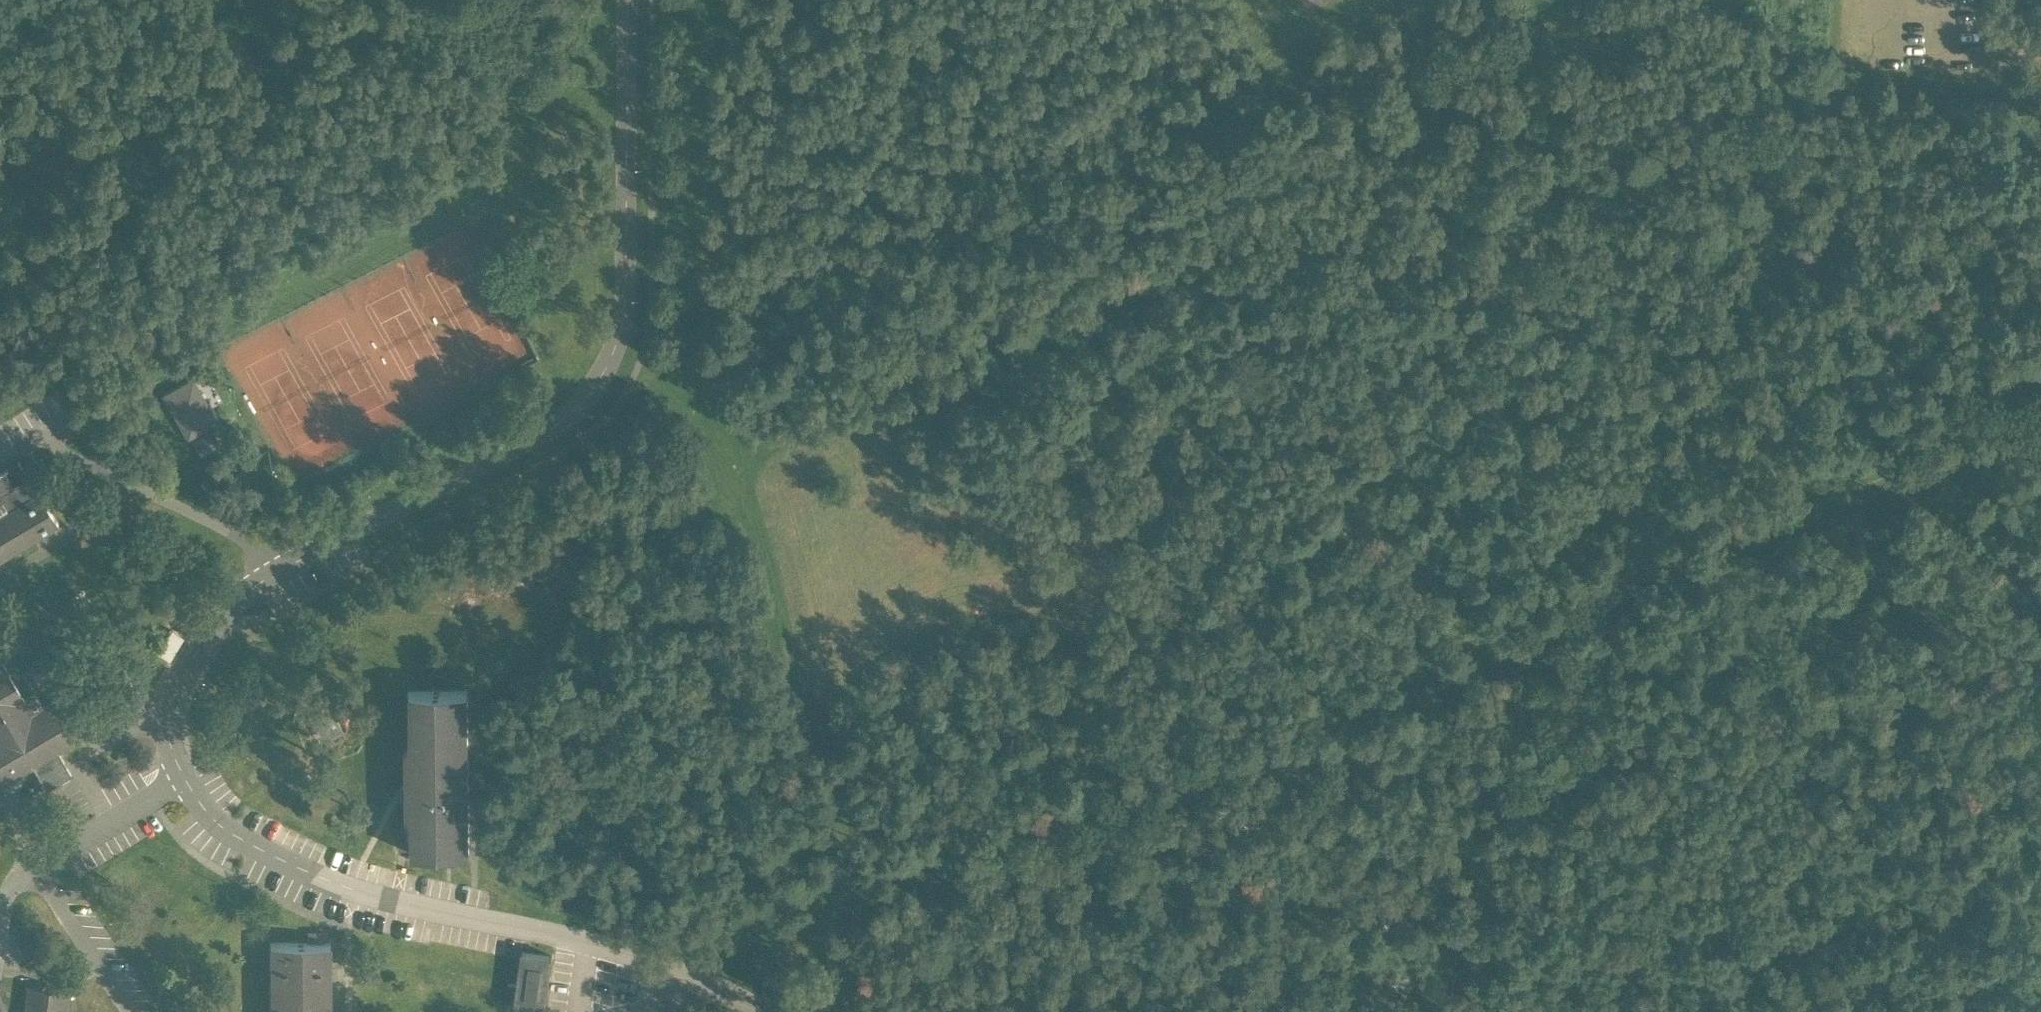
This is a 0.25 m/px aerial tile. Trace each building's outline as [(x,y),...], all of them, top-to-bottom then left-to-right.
[(193,378),(161,396),(186,439),(218,421),(193,378)] [(56,525),(19,461),(0,471),(0,557),(56,525)] [(32,767),(43,787),(67,773),(61,764),(54,752),(128,709),(139,702),(138,700),(118,667),(40,712),(33,700),(22,707),(0,668),(0,786),(32,767)] [(407,696),(410,853),(468,852),(464,695),(407,696)] [(271,1011),(328,1011),(327,950),(270,951),(271,1011)] [(552,960),(522,955),(521,961),(514,1007),(524,1009),(543,1011),(552,960)] [(68,990),(27,984),(23,1011),(65,1011),(68,990)]
